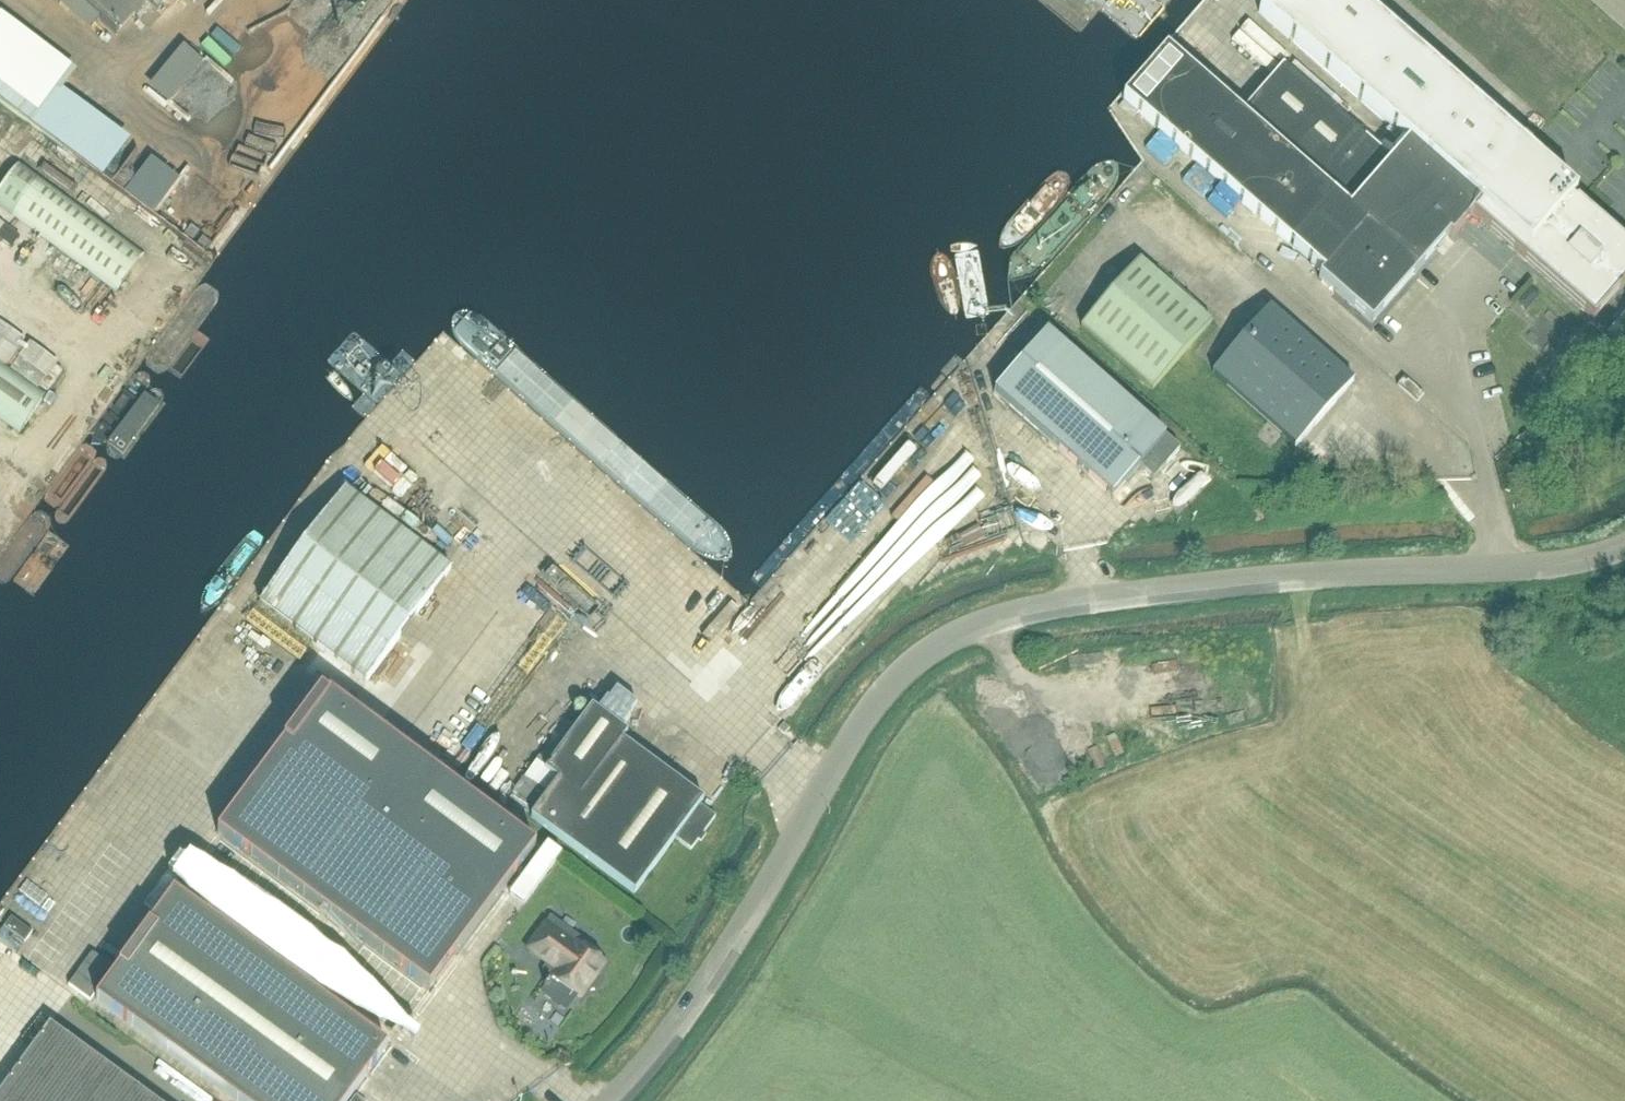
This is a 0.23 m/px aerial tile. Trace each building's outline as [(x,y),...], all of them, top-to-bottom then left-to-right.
[(116,37),(152,0),(74,0),(116,37)] [(1393,165),(1282,68),(1239,117),(1165,52),(1159,58),(1127,95),(1122,101),(1365,314),(1459,206),(1590,321),(1624,282),(1624,253),(1520,161),(1525,156),(1344,0),(1269,0),(1256,14),(1408,148),(1393,165)] [(1541,0),(1347,0),(1520,151),(1604,55),(1541,0)] [(37,176),(19,163),(0,189),(0,208),(116,293),(145,254),(37,176)] [(19,239),(0,226),(0,242),(11,250),(19,239)] [(1159,278),(1180,286),(1188,266),(1166,258),(1159,278)] [(1151,392),(1210,325),(1139,262),(1080,329),(1151,392)] [(1270,310),(1269,310),(1211,376),(1294,449),(1353,383),(1270,310)] [(1046,334),(993,394),(1112,499),(1138,470),(1153,483),(1179,452),(1164,440),(1165,439),(1046,334)] [(9,368),(0,362),(0,421),(19,434),(47,395),(9,368)] [(947,403),(936,412),(947,426),(959,417),(947,403)] [(390,515),(406,529),(441,490),(424,476),(390,515)] [(449,573),(343,493),(258,605),(364,685),(449,573)] [(428,991),(533,850),(323,694),(218,835),(428,991)] [(771,694),(756,710),(775,728),(790,713),(771,694)] [(699,807),(702,803),(621,743),(626,736),(591,710),(544,773),(557,783),(530,819),(634,896),(674,841),(690,852),(715,819),(699,807)] [(548,777),(533,768),(515,798),(529,807),(548,777)] [(386,1049),(173,895),(95,1002),(232,1100),(349,1100),(386,1049)] [(600,983),(600,979),(596,976),(605,965),(577,944),(574,948),(544,926),(526,951),(556,972),(551,980),(560,986),(561,995),(570,994),(579,1000),(586,990),(590,993),(594,992),(600,983)] [(49,1026),(0,1093),(0,1100),(151,1100),(49,1026)]
